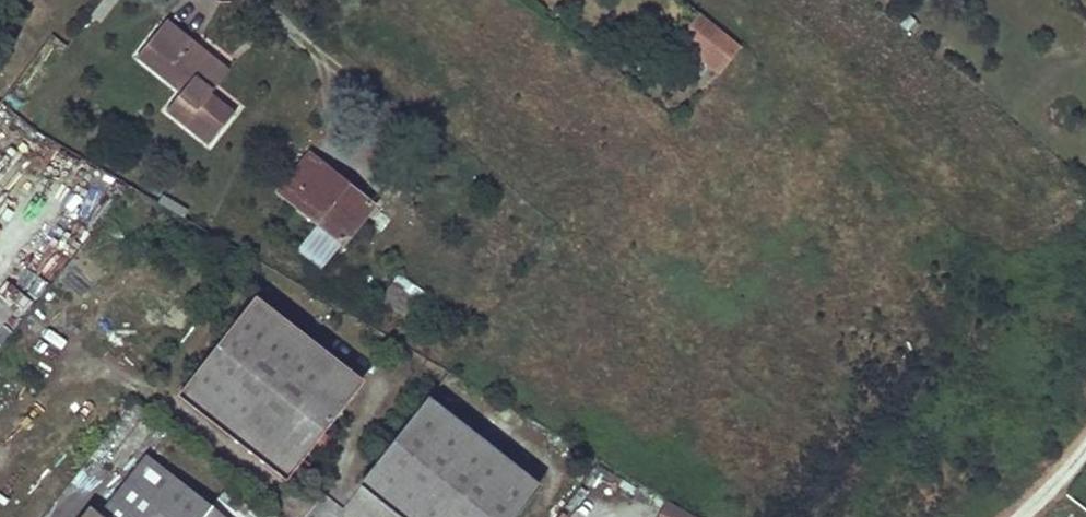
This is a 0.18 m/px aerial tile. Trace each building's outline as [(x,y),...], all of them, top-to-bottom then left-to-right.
[(702,16),(681,41),(719,73),(740,47),(702,16)] [(165,19),(135,54),(179,92),(163,109),(166,112),(209,56),(165,19)] [(209,56),(166,112),(204,143),(231,112),(208,93),(211,89),(205,85),(221,66),(209,56)] [(221,66),(205,85),(211,89),(227,71),(221,66)] [(310,156),(279,194),(318,225),(310,233),(330,249),(338,240),(343,243),(373,206),(310,156)] [(393,284),(381,300),(407,318),(417,302),(393,284)] [(257,299),(181,395),(286,479),(363,383),(257,299)] [(361,484),(402,516),(515,516),(541,484),(430,397),(361,484)] [(210,508),(147,455),(98,516),(202,516),(210,508)] [(202,516),(221,516),(210,508),(202,516)]
